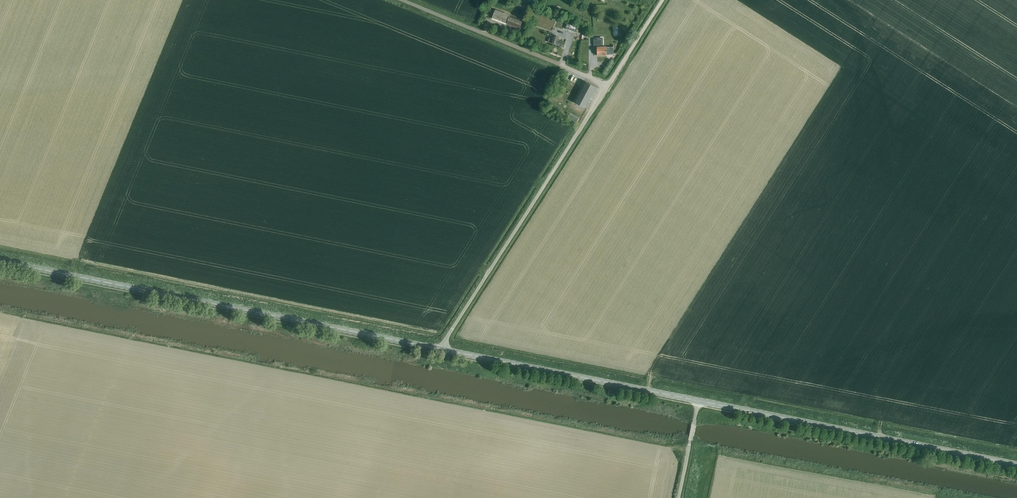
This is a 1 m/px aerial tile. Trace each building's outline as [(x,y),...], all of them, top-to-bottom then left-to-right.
[(514,1),(513,5),(527,10),(528,6),(514,1)] [(490,7),(487,16),(492,18),(507,24),(510,16),(495,10),(496,9),(490,7)] [(507,24),(506,24),(520,29),(523,21),(510,16),(507,24)] [(548,42),(564,48),(565,43),(558,40),(559,38),(554,36),(553,39),(549,38),(548,42)] [(602,39),(594,39),(594,46),(597,45),(597,55),(607,55),(610,55),(610,48),(606,48),(606,47),(602,47),(602,39)] [(584,80),(573,101),(587,108),(598,88),(584,80)]
